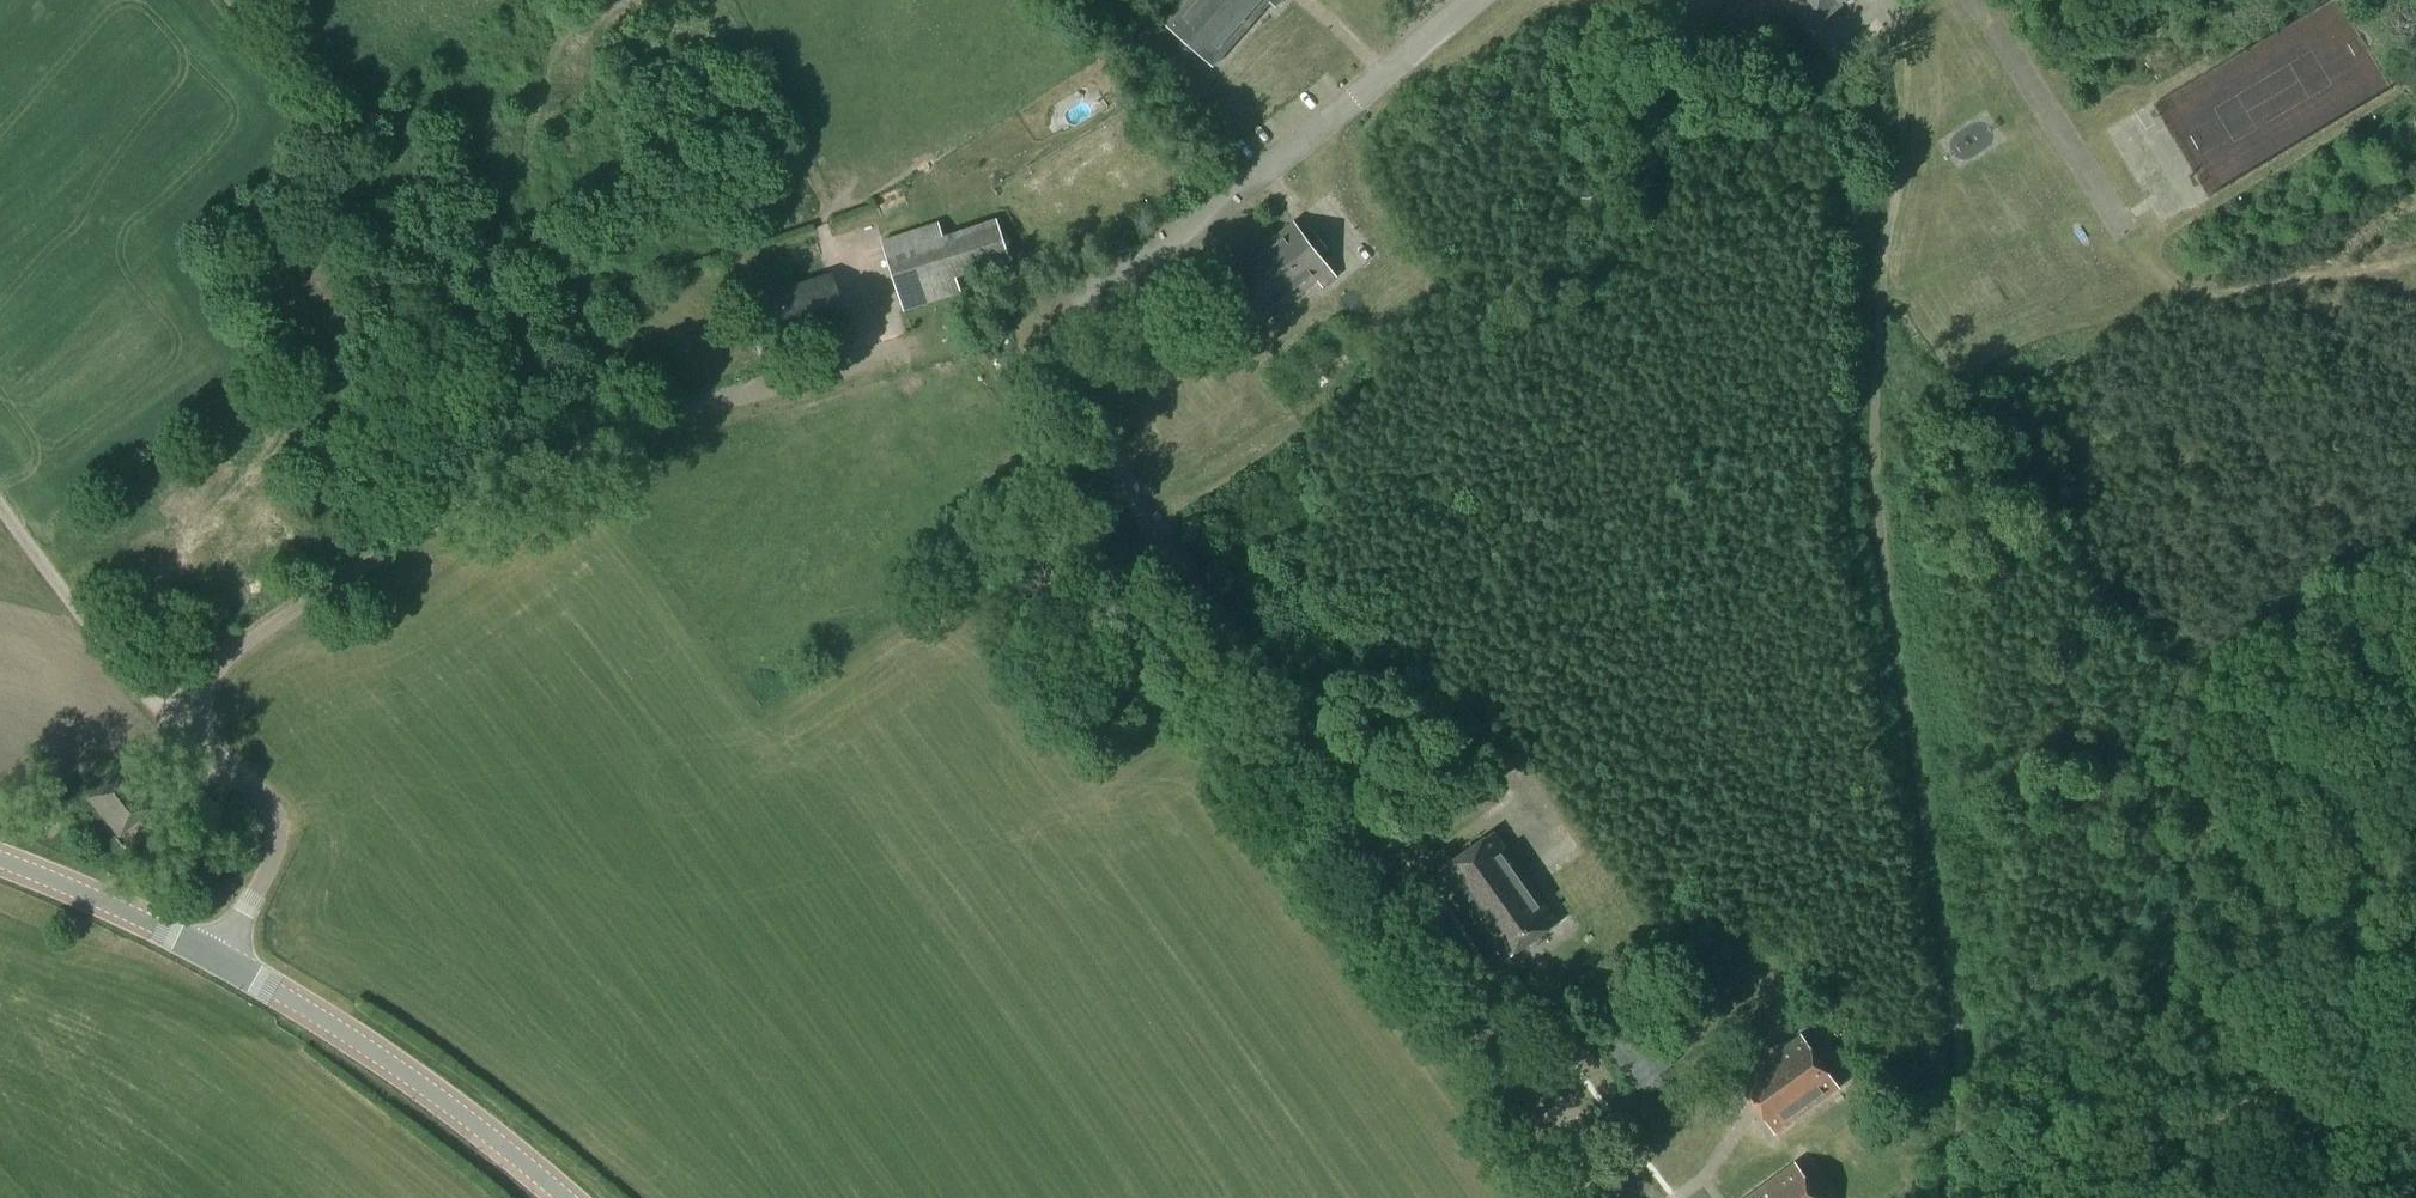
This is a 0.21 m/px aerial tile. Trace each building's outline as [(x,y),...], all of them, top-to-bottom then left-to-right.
[(1165,27),(1211,67),(1268,2),(1274,7),(1281,0),(1189,0),(1165,27)] [(1813,30),(1850,0),(1789,0),(1813,30)] [(937,224),(882,242),(905,310),(960,293),(955,278),(1010,261),(996,219),(942,237),(937,224)] [(1294,225),(1209,286),(1244,335),(1315,285),(1319,291),(1334,281),(1318,259),(1326,253),(1314,235),(1306,241),(1294,225)] [(826,278),(751,302),(768,354),(843,330),(826,278)] [(121,772),(87,799),(118,837),(152,810),(121,772)] [(1491,835),(1440,871),(1504,963),(1555,926),(1491,835)] [(1801,1033),(1737,1080),(1774,1132),(1838,1085),(1801,1033)] [(1744,1197),(1820,1197),(1794,1162),(1744,1197)]
